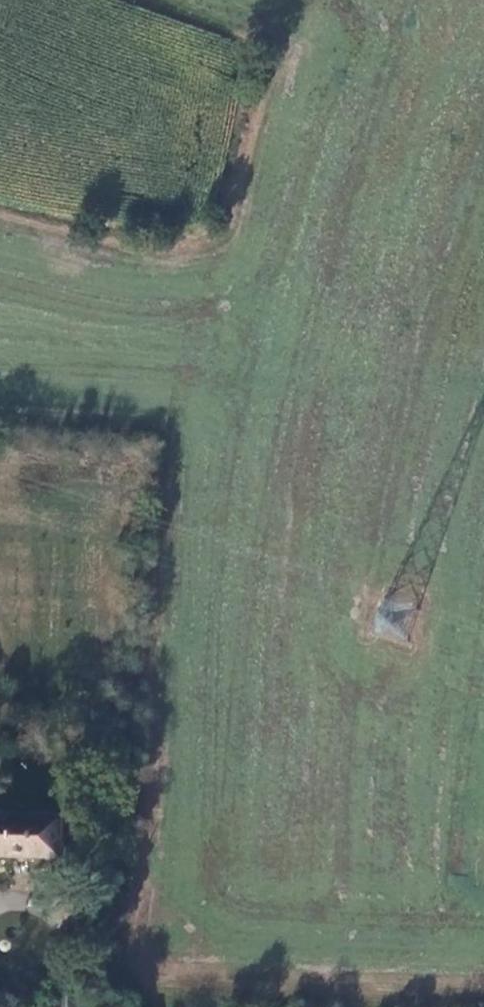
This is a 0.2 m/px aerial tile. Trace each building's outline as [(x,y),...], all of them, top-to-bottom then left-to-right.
[(65,858),(65,817),(0,816),(0,857),(65,858)]
